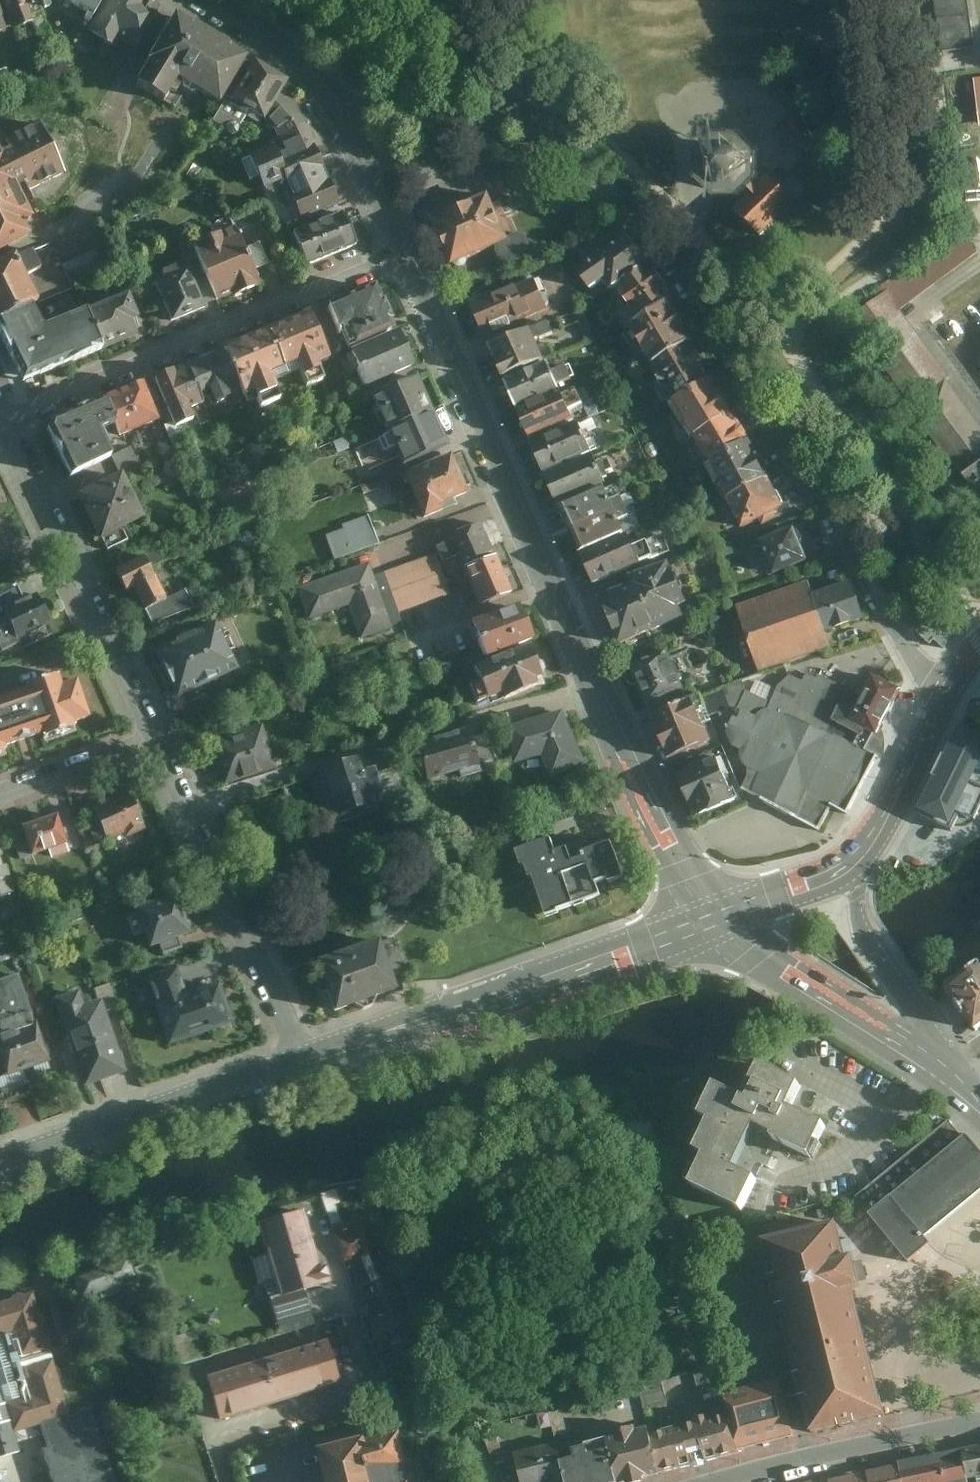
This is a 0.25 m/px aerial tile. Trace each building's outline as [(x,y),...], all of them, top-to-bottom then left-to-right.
[(34,0),(0,0),(11,28),(32,21),(29,14),(38,11),(34,0)] [(88,13),(85,17),(88,20),(99,0),(67,0),(88,13)] [(144,0),(105,0),(85,32),(112,47),(116,40),(130,48),(156,8),(144,0)] [(966,0),(932,0),(939,48),(972,44),(966,0)] [(242,60),(170,17),(153,45),(129,86),(158,103),(171,81),(214,107),(242,60)] [(223,103),(212,120),(219,125),(220,124),(225,128),(227,133),(231,136),(237,135),(240,130),(239,125),(245,116),(245,117),(257,124),(261,123),(263,118),(264,119),(264,118),(283,88),(286,82),(256,64),(256,65),(230,107),(223,103)] [(971,78),(977,127),(979,127),(979,77),(971,78)] [(283,88),(264,118),(276,130),(280,138),(284,147),(309,136),(316,133),(310,122),(304,111),(296,100),(286,90),(283,88)] [(820,142),(803,116),(783,128),(799,155),(820,142)] [(26,236),(20,223),(29,218),(13,186),(24,181),(29,191),(65,173),(57,159),(61,142),(47,137),(40,122),(3,140),(8,151),(0,155),(0,249),(26,236)] [(273,147),(251,156),(259,177),(263,187),(270,184),(271,184),(285,177),(290,189),(325,174),(319,159),(312,142),(309,136),(284,147),(280,138),(274,141),(273,147)] [(764,239),(797,204),(768,176),(760,185),(759,158),(740,138),(715,138),(695,156),(695,183),(714,201),(741,203),(735,210),(764,239)] [(291,192),(289,192),(300,219),(338,203),(325,174),(290,189),(291,192)] [(488,194),(428,220),(450,269),(495,248),(508,242),(488,194)] [(355,247),(341,213),(288,235),(303,268),(355,247)] [(236,226),(189,245),(214,303),(262,284),(256,270),(266,266),(255,243),(245,247),(236,226)] [(971,494),(979,487),(979,423),(896,310),(975,253),(956,229),(837,314),(971,494)] [(508,242),(495,248),(503,268),(531,256),(529,254),(531,248),(527,238),(521,237),(508,242)] [(625,238),(575,272),(595,300),(644,265),(625,238)] [(22,258),(21,255),(0,265),(0,314),(27,302),(39,297),(27,270),(38,265),(33,253),(22,258)] [(612,290),(636,324),(670,302),(674,300),(652,264),(612,290)] [(165,324),(201,310),(183,270),(173,273),(171,268),(158,274),(160,279),(148,284),(165,324)] [(473,305),(471,311),(474,319),(473,322),(478,332),(482,333),(485,332),(486,333),(519,319),(519,320),(526,316),(526,317),(548,307),(546,304),(549,300),(547,293),(548,290),(543,280),(539,278),(536,279),(536,278),(518,286),(517,285),(504,290),(503,288),(472,302),(473,305)] [(372,291),(324,311),(341,351),(389,332),(386,323),(390,321),(383,303),(378,305),(372,291)] [(132,336),(127,323),(133,320),(123,297),(83,313),(99,350),(132,336)] [(0,314),(0,353),(13,384),(44,372),(44,373),(99,350),(83,313),(39,331),(27,302),(0,314)] [(627,329),(651,365),(695,342),(670,302),(636,324),(627,329)] [(309,315),(268,332),(286,376),(299,371),(306,387),(322,381),(316,365),(328,360),(309,315)] [(549,323),(492,346),(499,364),(503,377),(544,359),(536,338),(540,336),(541,337),(554,332),(549,323)] [(268,332),(225,350),(239,385),(247,404),(257,400),(260,408),(279,401),(271,382),(286,376),(268,332)] [(410,370),(394,334),(344,355),(360,392),(410,370)] [(651,365),(672,404),(716,381),(695,342),(651,365)] [(225,350),(187,366),(201,400),(209,397),(212,404),(228,398),(225,391),(239,385),(225,350)] [(549,363),(506,382),(518,410),(561,391),(558,384),(572,379),(567,365),(552,371),(549,363)] [(187,366),(156,379),(176,427),(192,420),(188,409),(203,403),(201,400),(187,366)] [(382,433),(429,412),(413,377),(367,398),(382,433)] [(672,404),(692,440),(735,417),(716,381),(672,404)] [(138,387),(96,405),(106,429),(112,441),(153,423),(138,387)] [(561,391),(518,410),(530,437),(572,418),(569,410),(583,404),(582,403),(587,400),(582,389),(577,391),(577,390),(564,397),(561,391)] [(96,405),(38,429),(37,435),(59,483),(105,461),(92,435),(106,429),(96,405)] [(429,412),(382,433),(398,470),(445,449),(429,412)] [(707,469),(750,446),(735,417),(692,440),(707,469)] [(579,423),(533,443),(544,469),(596,447),(589,430),(583,432),(579,423)] [(707,469),(727,506),(770,483),(750,446),(707,469)] [(139,469),(130,448),(111,457),(120,477),(139,469)] [(593,456),(547,475),(559,502),(604,482),(603,478),(608,477),(601,461),(596,463),(593,456)] [(458,479),(448,457),(400,477),(399,474),(383,480),(390,498),(398,495),(404,511),(413,507),(420,523),(442,514),(439,508),(465,497),(462,490),(468,488),(463,476),(458,479)] [(137,523),(116,478),(73,499),(95,544),(137,523)] [(770,483),(727,506),(743,536),(786,513),(770,483)] [(604,489),(562,508),(571,530),(626,506),(621,496),(609,501),(604,489)] [(626,506),(571,530),(580,552),(624,533),(618,521),(629,515),(626,506)] [(343,531),(324,537),(334,561),(377,546),(366,518),(341,527),(343,531)] [(476,611),(509,598),(479,525),(446,537),(449,543),(433,550),(435,554),(373,576),(369,563),(296,589),(308,622),(347,608),(359,644),(391,631),(390,629),(402,625),(398,614),(450,595),(444,581),(461,574),(476,611)] [(810,567),(797,534),(760,549),(772,581),(810,567)] [(627,536),(582,555),(594,582),(658,554),(654,544),(658,542),(656,536),(632,547),(627,536)] [(12,558),(0,542),(0,567),(12,558)] [(192,609),(184,591),(166,600),(150,569),(175,556),(169,545),(151,554),(146,544),(117,557),(123,570),(112,576),(120,595),(129,591),(147,630),(192,609)] [(597,604),(618,652),(684,622),(680,613),(687,609),(667,565),(628,580),(632,589),(597,604)] [(809,585),(737,609),(760,675),(831,650),(827,636),(864,623),(851,587),(814,600),(809,585)] [(4,612),(25,602),(17,586),(0,595),(0,605),(4,612)] [(935,642),(946,631),(950,626),(939,616),(924,590),(902,601),(919,638),(931,647),(935,642)] [(3,654),(22,645),(20,642),(50,628),(35,597),(25,602),(4,612),(10,626),(0,630),(0,648),(3,654)] [(463,629),(477,665),(528,646),(513,610),(463,629)] [(149,654),(173,704),(236,672),(230,661),(233,659),(223,639),(220,640),(213,624),(149,654)] [(954,638),(946,631),(935,642),(943,649),(954,638)] [(533,687),(540,684),(539,681),(541,681),(544,673),(542,669),(535,666),(533,667),(527,651),(471,673),(478,689),(469,693),(476,709),(500,701),(501,705),(535,692),(533,687)] [(687,698),(669,657),(627,674),(644,716),(687,698)] [(23,741),(45,734),(46,738),(75,728),(73,723),(89,718),(76,679),(63,684),(59,674),(25,686),(27,692),(0,701),(0,749),(23,741)] [(780,812),(830,834),(836,814),(849,819),(878,762),(884,764),(885,759),(886,753),(886,746),(886,742),(885,738),(883,733),(904,695),(873,680),(867,693),(859,690),(857,694),(819,677),(817,680),(807,675),(804,684),(791,678),(779,689),(772,705),(747,694),(727,736),(733,750),(741,754),(741,756),(740,759),(741,761),(741,762),(741,764),(742,766),(745,769),(748,772),(748,781),(744,791),(780,812)] [(206,697),(181,708),(187,722),(212,711),(206,697)] [(698,704),(648,725),(666,768),(716,747),(698,704)] [(587,768),(563,715),(504,733),(514,770),(542,761),(551,784),(587,768)] [(260,726),(207,743),(221,789),(275,772),(260,726)] [(477,769),(465,733),(413,749),(425,786),(477,769)] [(950,744),(919,810),(954,827),(979,773),(979,758),(950,744)] [(723,760),(675,780),(694,825),(742,804),(723,760)] [(357,761),(320,773),(334,819),(371,809),(368,800),(380,796),(373,771),(361,775),(357,761)] [(147,832),(130,795),(95,811),(100,822),(79,830),(86,849),(108,841),(109,844),(124,836),(127,842),(147,832)] [(68,849),(58,817),(11,832),(21,864),(68,849)] [(626,881),(613,844),(581,856),(583,862),(573,866),(568,850),(557,854),(552,840),(512,854),(518,873),(522,872),(526,886),(530,884),(545,923),(599,904),(593,889),(606,885),(607,888),(626,881)] [(2,896),(15,891),(6,865),(0,867),(0,891),(2,896)] [(177,897),(138,909),(152,945),(160,944),(164,955),(182,948),(179,937),(189,933),(188,932),(189,930),(190,929),(190,928),(190,927),(190,926),(190,925),(190,924),(189,923),(189,922),(189,921),(188,921),(187,920),(186,919),(185,919),(184,918),(177,897)] [(379,955),(375,945),(311,967),(330,1019),(393,996),(387,979),(404,974),(396,950),(379,955)] [(178,970),(150,980),(159,1007),(157,1007),(170,1045),(213,1029),(216,1036),(233,1030),(230,1024),(231,1023),(219,987),(188,998),(178,970)] [(979,1028),(979,970),(950,991),(979,1029),(979,1028)] [(0,982),(0,1052),(8,1075),(23,1069),(48,1061),(36,1025),(35,1025),(18,976),(0,982)] [(111,984),(95,989),(100,1003),(104,1015),(120,1010),(111,984)] [(78,995),(58,1002),(69,1035),(67,1035),(73,1054),(76,1053),(87,1085),(123,1072),(104,1015),(100,1003),(82,1010),(78,995)] [(705,1154),(689,1185),(741,1210),(756,1179),(734,1169),(756,1125),(775,1134),(773,1137),(812,1155),(827,1123),(790,1106),(802,1082),(761,1061),(744,1096),(715,1082),(700,1114),(710,1118),(694,1149),(705,1154)] [(979,1190),(979,1148),(967,1133),(964,1135),(951,1120),(857,1196),(910,1264),(936,1241),(928,1233),(979,1190)] [(331,1196),(334,1223),(345,1221),(341,1195),(331,1196)] [(261,1225),(269,1250),(255,1254),(265,1283),(276,1279),(281,1296),(273,1299),(282,1330),(321,1317),(312,1286),(334,1279),(329,1264),(323,1266),(306,1211),(261,1225)] [(761,1233),(804,1400),(807,1412),(813,1432),(890,1412),(855,1279),(863,1276),(856,1246),(847,1248),(838,1213),(761,1233)] [(395,1278),(371,1216),(332,1230),(347,1268),(361,1262),(371,1287),(395,1278)] [(127,1257),(74,1273),(83,1299),(136,1282),(127,1257)] [(367,1316),(387,1367),(423,1353),(395,1278),(371,1287),(380,1311),(367,1316)] [(72,1415),(35,1292),(0,1302),(0,1436),(72,1415)] [(196,1336),(177,1342),(180,1350),(198,1344),(196,1336)] [(214,1376),(229,1421),(341,1385),(324,1341),(214,1376)] [(718,1386),(713,1366),(697,1370),(702,1390),(718,1386)] [(791,1416),(807,1412),(804,1400),(790,1403),(784,1381),(725,1395),(729,1412),(740,1453),(798,1438),(791,1416)] [(667,1401),(665,1389),(645,1394),(648,1405),(667,1401)] [(661,1473),(740,1453),(729,1412),(652,1431),(661,1473)] [(661,1473),(652,1431),(650,1424),(607,1435),(609,1447),(618,1481),(625,1481),(661,1473)] [(339,1481),(424,1481),(410,1429),(376,1438),(374,1433),(328,1445),(339,1481)] [(609,1447),(590,1452),(588,1442),(572,1446),(575,1456),(565,1458),(571,1481),(618,1481),(609,1447)] [(565,1458),(561,1444),(527,1453),(535,1481),(571,1481),(565,1458)] [(966,1449),(971,1477),(979,1475),(979,1446),(966,1449)] [(966,1449),(901,1464),(905,1481),(972,1481),(971,1477),(966,1449)] [(901,1464),(863,1472),(865,1481),(905,1481),(901,1464)] [(863,1472),(824,1481),(865,1481),(863,1472)] [(67,1481),(95,1481),(91,1473),(67,1481)]
